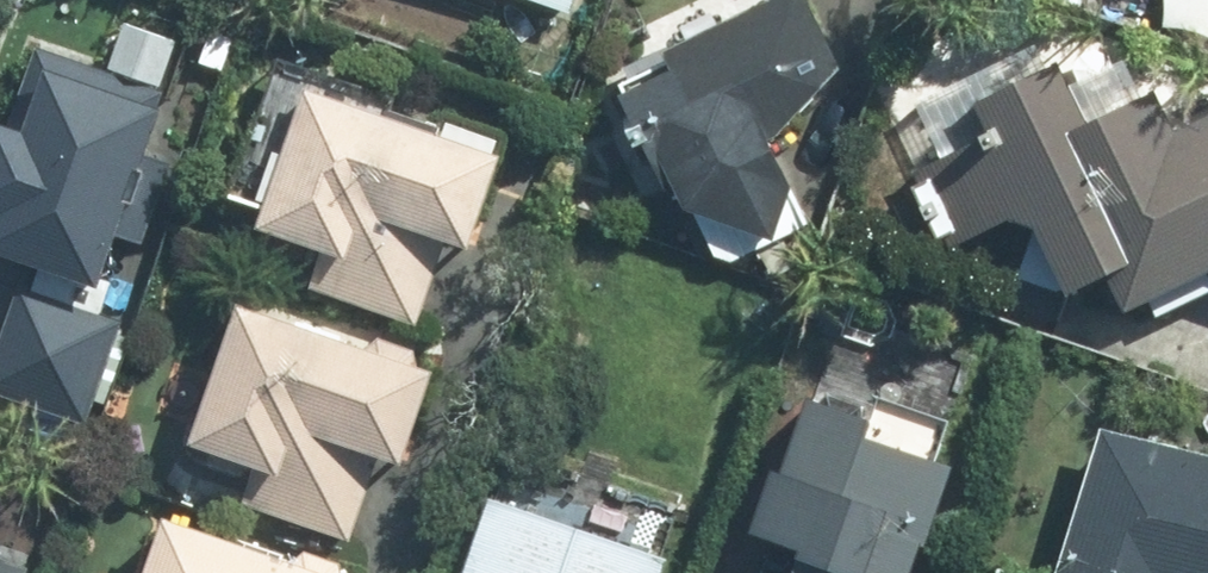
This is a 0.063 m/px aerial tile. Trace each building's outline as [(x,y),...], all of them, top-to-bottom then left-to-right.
[(810,0),(783,0),(620,71),(710,274),(812,229),(758,107),(841,71),(810,0)] [(1085,8),(1088,0),(1057,0),(1085,8)] [(87,423),(127,307),(109,301),(182,88),(39,40),(0,154),(0,253),(36,266),(0,376),(0,395),(87,423)] [(914,173),(946,249),(1030,214),(1063,292),(1127,265),(1146,312),(1207,287),(1207,112),(1165,130),(1152,101),(1083,130),(1056,65),(970,101),(987,143),(914,173)] [(513,132),(309,67),(256,230),(316,249),(300,299),(408,334),(435,250),(471,262),(513,132)] [(439,366),(237,298),(182,459),(227,475),(212,519),(351,566),(395,439),(412,445),(439,366)] [(801,358),(741,548),(789,563),(786,572),(929,572),(960,474),(872,446),(891,386),(801,358)] [(1109,430),(1061,572),(1207,572),(1207,455),(1109,430)] [(49,523),(0,506),(0,572),(31,572),(49,523)] [(669,564),(485,506),(464,572),(666,572),(669,564)] [(167,522),(150,572),(325,572),(167,522)]
